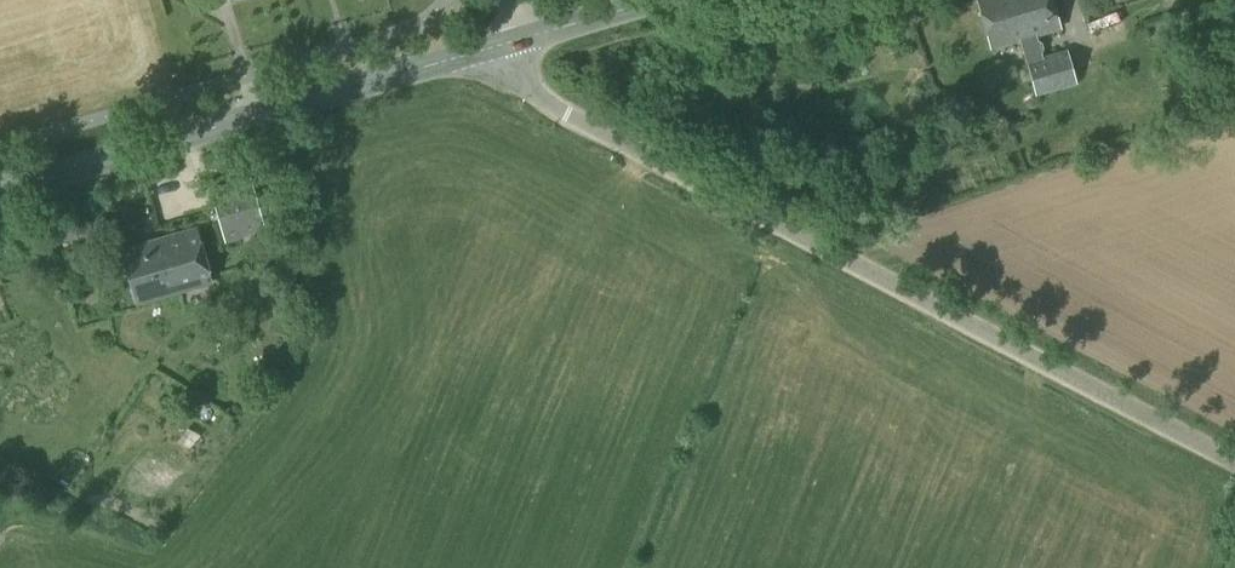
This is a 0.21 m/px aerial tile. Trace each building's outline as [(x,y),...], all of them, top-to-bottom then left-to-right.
[(1035,37),(1060,29),(1051,0),(976,0),(990,50),(1019,41),(1035,95),(1074,83),(1065,52),(1041,59),(1035,37)] [(221,231),(260,217),(246,177),(207,191),(221,231)] [(92,235),(88,224),(72,229),(76,239),(92,235)] [(135,305),(211,284),(195,228),(119,250),(135,305)]
